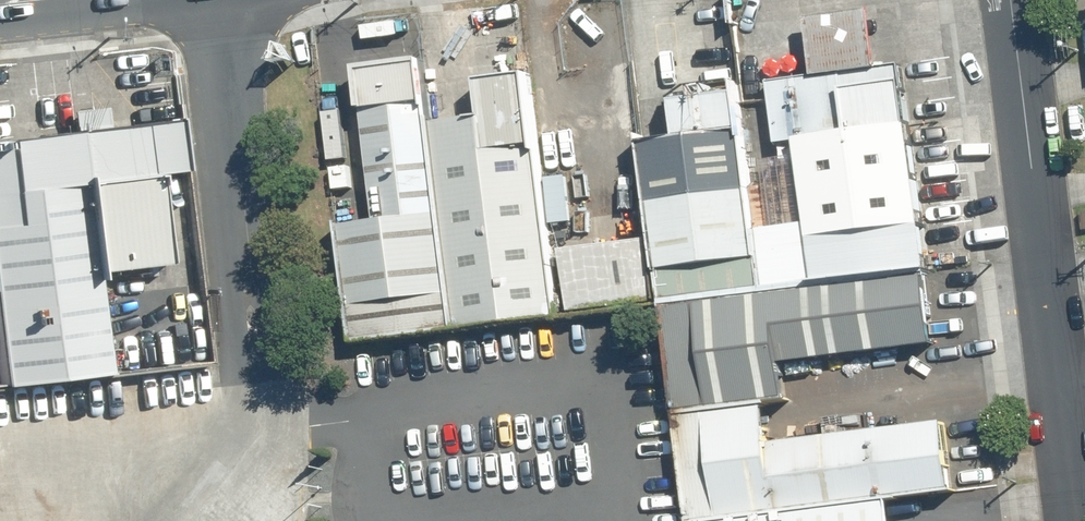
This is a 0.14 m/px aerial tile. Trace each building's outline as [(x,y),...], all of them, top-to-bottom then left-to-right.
[(796,141),(909,127),(902,64),(876,67),(870,13),(806,20),(813,75),(769,80),(776,143),(796,141)] [(352,340),(461,327),(429,60),(358,68),(376,218),(337,223),(352,340)] [(461,327),(557,316),(528,74),(480,79),(484,115),(436,121),(461,327)] [(661,302),(811,284),(804,222),(753,228),(736,83),(673,91),(679,136),(642,140),(661,302)] [(174,114),(74,126),(92,271),(161,262),(151,175),(181,171),(174,114)] [(4,385),(104,373),(74,126),(0,135),(0,350),(4,385)] [(909,127),(796,141),(812,281),(926,267),(909,127)] [(662,305),(675,415),(768,404),(786,402),(781,362),(935,344),(926,273),(662,305)] [(205,315),(142,323),(147,367),(210,359),(205,315)] [(688,520),(707,520),(889,499),(947,492),(938,421),(773,441),(768,404),(675,415),(688,520)] [(707,520),(892,520),(889,499),(707,520)]
